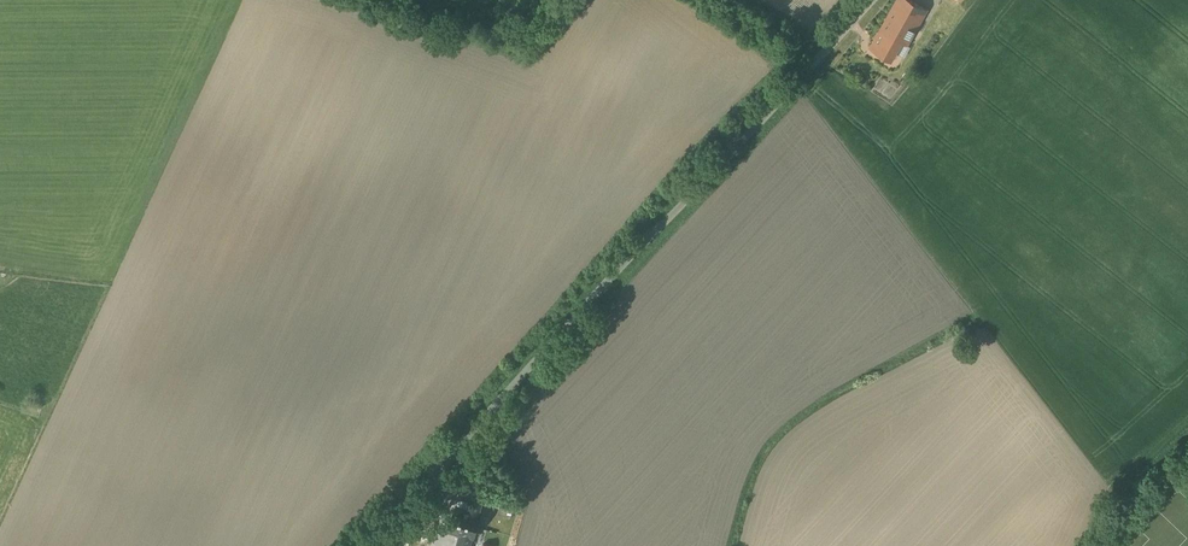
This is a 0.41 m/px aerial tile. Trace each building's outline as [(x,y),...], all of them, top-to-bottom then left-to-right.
[(902,42),(908,45),(928,10),(911,0),(898,0),(882,29),(902,41),(902,42)] [(902,41),(882,29),(871,48),(892,60),(902,42),(902,41)] [(468,510),(456,507),(449,531),(461,534),(458,545),(471,545),(473,538),(475,538),(482,514),(480,513),(483,503),(471,500),(468,510)]
